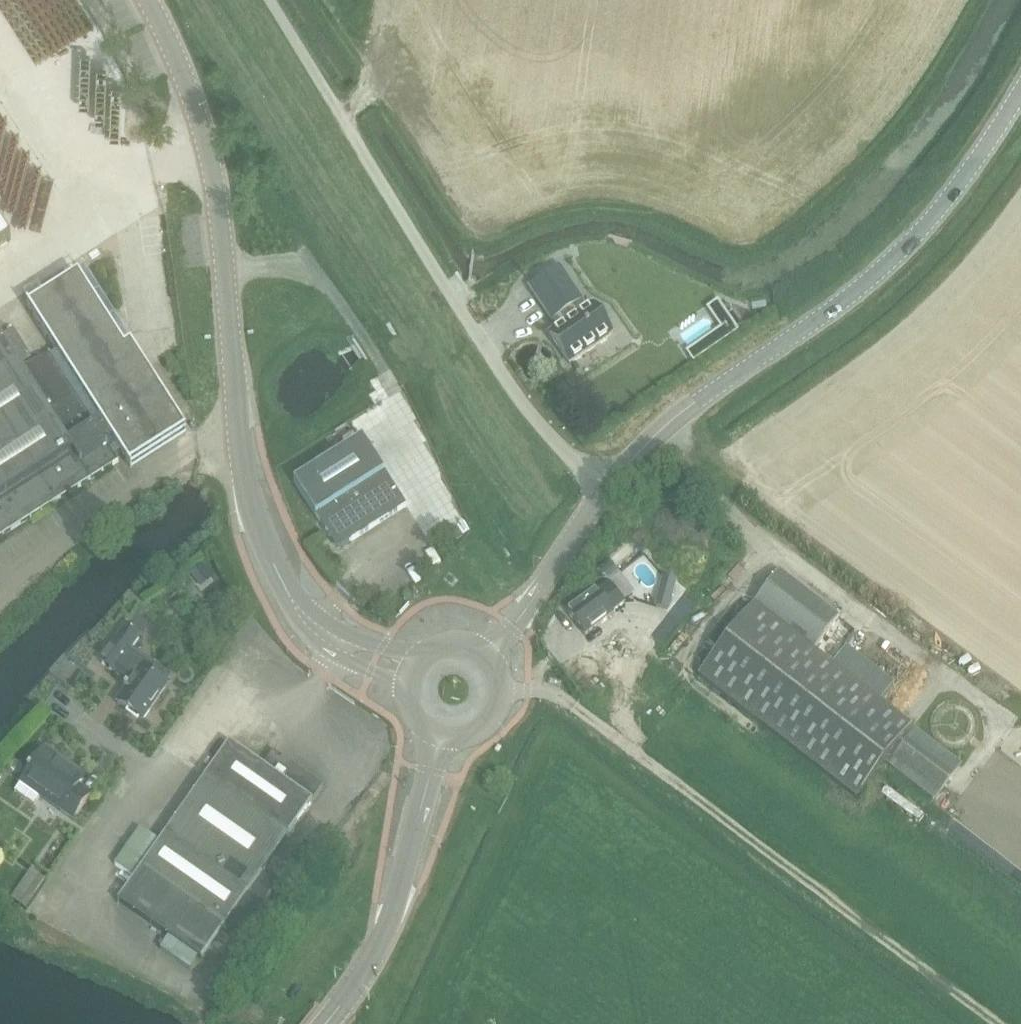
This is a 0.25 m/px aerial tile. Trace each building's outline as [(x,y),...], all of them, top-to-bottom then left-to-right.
[(12,241),(0,223),(0,249),(12,241)] [(559,268),(530,288),(553,321),(556,319),(561,327),(558,330),(550,335),(570,365),(613,335),(607,326),(610,324),(610,321),(608,317),(605,314),(602,313),(599,315),(593,306),(588,309),(559,268)] [(119,463),(116,458),(122,454),(132,469),(133,468),(132,466),(187,431),(147,368),(132,344),(125,348),(79,275),(30,306),(29,305),(28,306),(58,353),(21,369),(20,367),(32,359),(14,331),(2,339),(0,335),(0,539),(119,463)] [(353,541),(407,506),(363,437),(294,481),(329,536),(353,541)] [(660,567),(642,579),(664,614),(682,603),(660,567)] [(754,606),(815,651),(840,618),(780,572),(754,606)] [(585,636),(614,614),(613,613),(626,603),(610,582),(568,614),(585,636)] [(912,727),(815,651),(754,606),(734,632),(724,624),(709,644),(718,651),(698,677),(857,799),(885,763),(912,727)] [(141,636),(127,626),(101,662),(116,673),(117,671),(132,681),(125,690),(127,691),(118,704),(143,721),(167,687),(165,685),(171,677),(145,659),(142,664),(135,659),(136,657),(130,653),(141,636)] [(935,801),(963,765),(912,727),(885,763),(935,801)] [(206,778),(193,797),(276,855),(290,836),(324,786),(274,751),(263,766),(230,744),(206,778)] [(73,821),(91,795),(80,788),(85,780),(60,763),(62,760),(46,749),(21,785),(16,792),(34,805),(40,797),(73,821)] [(141,829),(116,865),(120,868),(135,879),(129,887),(119,902),(169,938),(161,950),(191,971),(200,960),(202,961),(212,947),(224,930),(228,924),(243,935),(273,891),(278,884),(264,874),(276,855),(193,797),(166,835),(161,843),(141,829)] [(27,911),(47,881),(31,871),(11,900),(19,906),(27,911)]
